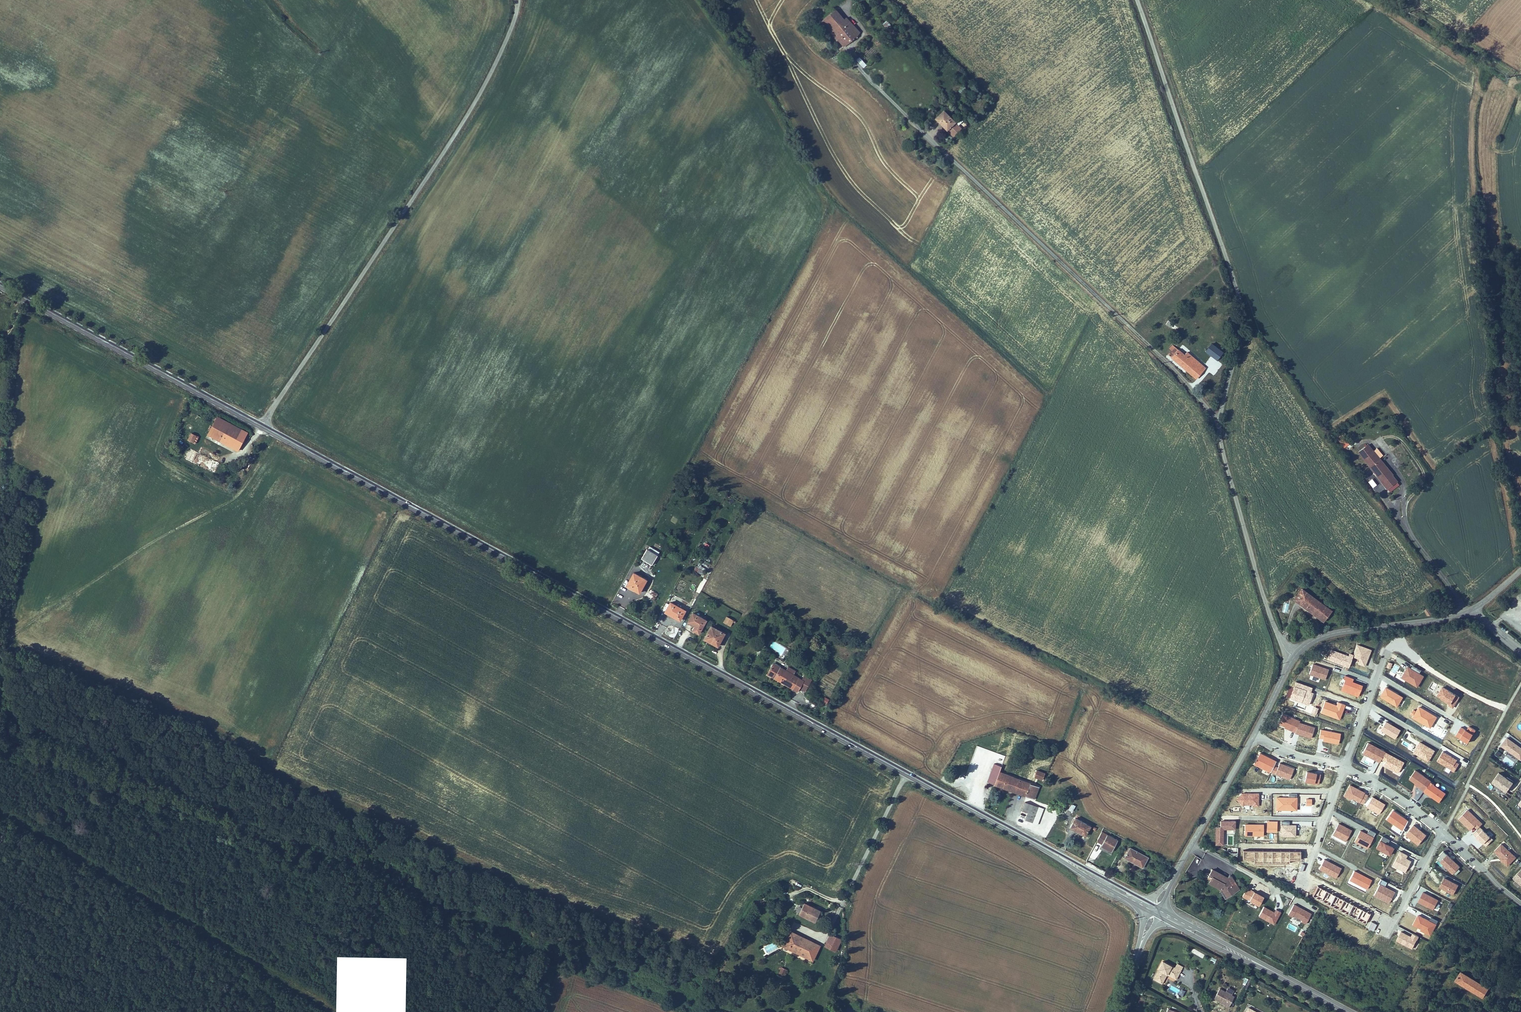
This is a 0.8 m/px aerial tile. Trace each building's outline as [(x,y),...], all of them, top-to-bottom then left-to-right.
[(827,26),(841,15),(837,10),(823,20),(827,26)] [(845,47),(858,37),(847,23),(845,20),(841,15),(827,26),(845,47)] [(894,27),(890,30),(895,36),(899,33),(894,27)] [(944,111),(936,118),(948,130),(955,123),(944,111)] [(1222,352),(1211,343),(1204,351),(1216,361),(1222,352)] [(1172,351),(1168,355),(1187,371),(1196,361),(1187,353),(1185,356),(1173,345),(1169,349),(1172,351)] [(1196,361),(1187,371),(1196,379),(1205,368),(1196,361)] [(246,434),(216,417),(207,433),(237,451),(246,434)] [(1339,427),(1334,430),(1344,445),(1349,442),(1339,427)] [(191,433),(187,440),(194,444),(198,437),(191,433)] [(1365,444),(1358,450),(1392,489),(1398,483),(1390,474),(1391,473),(1365,444)] [(219,464),(197,453),(192,463),(214,474),(219,464)] [(649,550),(643,560),(653,566),(659,556),(649,550)] [(636,573),(629,585),(641,592),(648,580),(636,573)] [(1294,599),(1320,617),(1327,606),(1302,588),(1294,599)] [(1282,612),(1287,613),(1291,601),(1285,600),(1282,612)] [(671,602),(666,611),(682,619),(686,610),(671,602)] [(1431,613),(1426,605),(1422,607),(1424,610),(1426,614),(1428,614),(1430,614),(1431,613)] [(1327,606),(1320,617),(1324,620),(1332,609),(1327,606)] [(1424,610),(1422,607),(1412,612),(1414,616),(1424,610)] [(694,629),(700,632),(707,620),(695,613),(690,621),(696,625),(694,629)] [(728,617),(725,622),(732,625),(735,620),(728,617)] [(712,626),(705,640),(718,647),(725,633),(712,626)] [(782,668),(773,663),(768,671),(774,675),(773,677),(796,692),(798,688),(804,692),(811,681),(803,676),(800,681),(793,676),(794,673),(787,669),(785,673),(781,670),(782,668)] [(1507,737),(1501,745),(1519,758),(1520,755),(1520,747),(1507,737)] [(986,782),(1033,799),(1038,786),(998,771),(1000,766),(993,764),(986,782)] [(1042,779),(1045,772),(1036,769),(1034,776),(1042,779)] [(1506,791),(1513,782),(1499,772),(1492,781),(1506,791)] [(1430,782),(1423,791),(1439,802),(1446,792),(1430,782)] [(1043,808),(1026,802),(1023,810),(1027,812),(1025,819),(1037,823),(1043,808)] [(1075,817),(1070,826),(1085,834),(1090,825),(1075,817)] [(1235,821),(1220,821),(1220,827),(1216,827),(1216,845),(1227,845),(1227,834),(1235,834),(1235,821)] [(1264,825),(1245,824),(1244,835),(1254,835),(1254,840),(1263,840),(1264,825)] [(1117,839),(1101,831),(1096,840),(1102,844),(1112,849),(1117,839)] [(1297,871),(1303,873),(1313,847),(1307,844),(1297,871)] [(1149,858),(1130,847),(1125,856),(1139,864),(1138,865),(1143,868),(1149,858)] [(1453,868),(1452,870),(1454,872),(1459,867),(1449,857),(1443,864),(1448,869),(1451,866),(1453,868)] [(1224,874),(1214,868),(1209,876),(1212,878),(1210,881),(1222,887),(1226,888),(1231,895),(1242,887),(1232,874),(1230,874),(1229,876),(1228,879),(1226,878),(1226,876),(1224,875),(1224,874)] [(1520,869),(1511,879),(1520,888),(1520,869)] [(1228,897),(1231,895),(1226,888),(1222,887),(1228,897)] [(820,916),(821,914),(819,912),(820,911),(804,903),(799,913),(806,916),(815,921),(818,915),(820,916)] [(1292,918),(1292,917),(1301,921),(1300,923),(1305,925),(1311,914),(1293,905),(1287,916),(1292,918)] [(820,945),(790,931),(783,946),(813,960),(820,945)] [(837,947),(841,939),(830,934),(827,942),(837,947)] [(837,947),(827,942),(825,946),(835,951),(837,947)] [(1193,949),(1191,953),(1203,958),(1205,954),(1193,949)] [(1161,963),(1152,980),(1160,984),(1164,975),(1166,973),(1168,975),(1169,972),(1177,977),(1179,973),(1161,963)] [(1450,977),(1455,980),(1460,971),(1456,969),(1452,974),(1450,977)] [(1460,971),(1455,980),(1467,988),(1472,979),(1460,971)] [(1472,979),(1467,988),(1482,997),(1488,989),(1472,979)] [(1218,991),(1213,999),(1219,1003),(1223,1005),(1222,1007),(1226,1009),(1232,999),(1218,991)]
